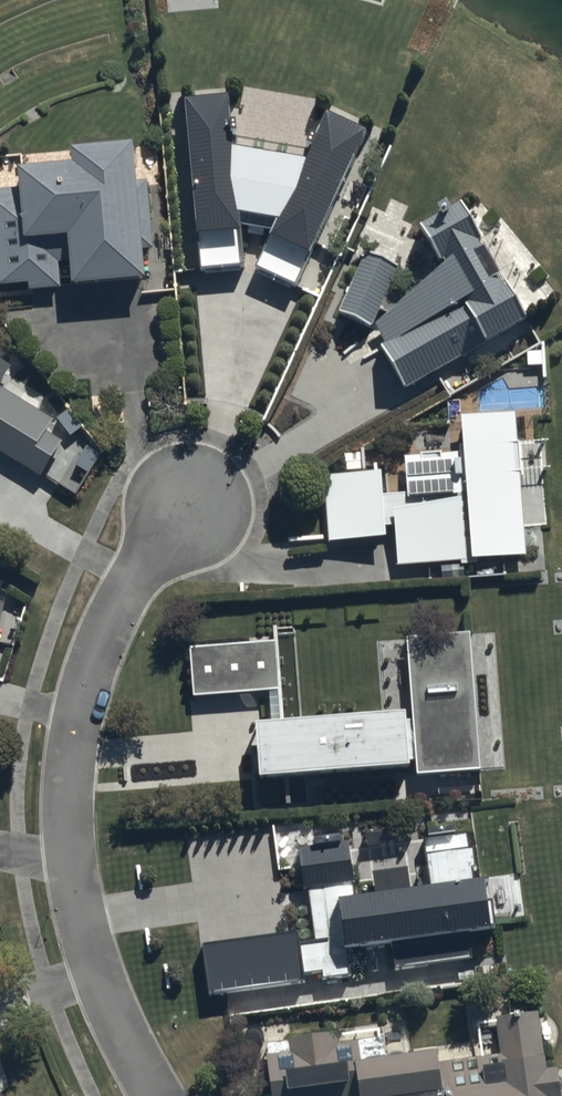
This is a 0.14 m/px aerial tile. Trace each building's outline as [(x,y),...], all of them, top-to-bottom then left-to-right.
[(270,241),(254,272),(293,289),(362,135),(325,118),(309,152),(232,138),(228,100),(184,105),(202,272),(244,268),(240,235),(270,241)] [(27,286),(28,291),(59,289),(58,265),(69,264),(70,287),(145,283),(133,148),(70,154),(71,157),(49,159),(50,170),(16,172),(18,191),(0,193),(0,287),(27,286)] [(362,255),(338,315),(372,329),(380,310),(389,315),(375,326),(385,347),(381,349),(404,390),(524,320),(458,207),(448,213),(445,209),(416,226),(442,270),(401,304),(386,295),(396,269),(362,255)] [(12,369),(0,361),(0,388),(12,369)] [(37,480),(61,444),(46,434),(53,424),(0,389),(0,455),(37,480)] [(323,476),(327,541),(385,540),(385,528),(396,528),(396,566),(525,558),(517,413),(460,416),(462,450),(457,451),(457,455),(403,458),(406,497),(384,498),(383,473),(367,474),(366,455),(345,456),(346,475),(323,476)] [(409,767),(406,712),(283,720),(282,701),(281,686),(277,637),(188,644),(192,693),(268,687),(270,718),(255,719),(259,777),(409,767)] [(407,640),(416,776),(480,773),(470,638),(407,640)] [(298,933),(287,935),(202,947),(209,996),(308,983),(307,974),(322,972),(323,978),(351,974),(348,950),(392,944),(395,970),(475,960),(472,936),(496,933),(490,882),(472,885),(471,874),(476,873),(473,850),(469,851),(467,833),(457,835),(456,832),(421,836),(428,889),(355,899),(347,838),(314,843),(315,847),(297,849),(305,893),(309,892),(316,943),(300,945),(298,933)] [(494,1019),(499,1055),(437,1063),(436,1054),(387,1059),(385,1036),(337,1042),(336,1036),(265,1044),(271,1095),(560,1095),(557,1073),(547,1074),(541,1014),(494,1019)]
